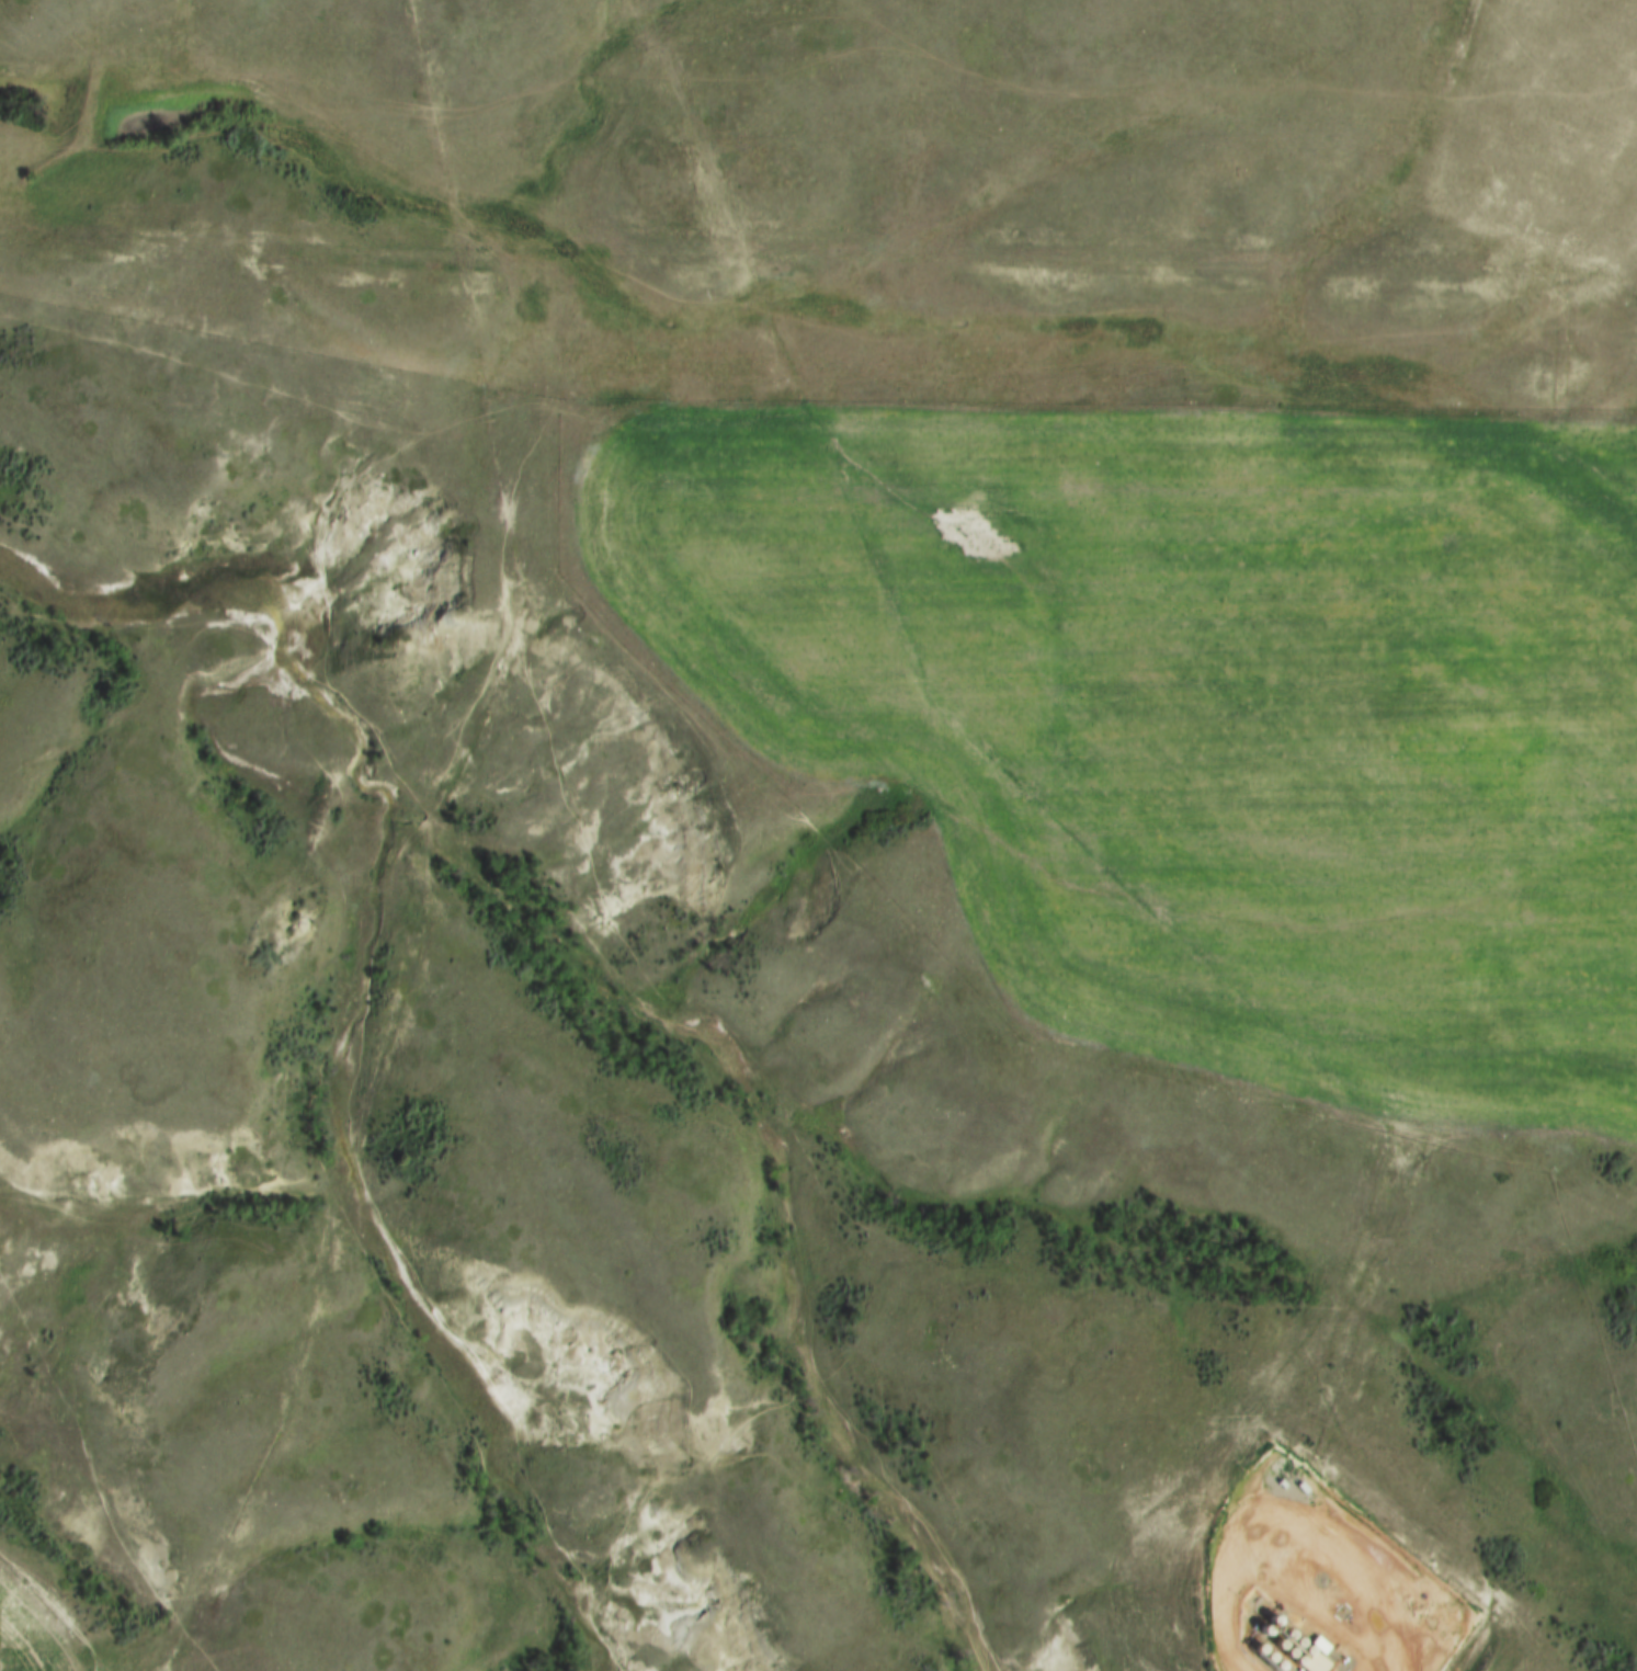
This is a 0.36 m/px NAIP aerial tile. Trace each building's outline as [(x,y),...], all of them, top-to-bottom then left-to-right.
[(1259,1607),(1253,1614),(1267,1627),(1274,1619),(1259,1607)] [(1318,1623),(1309,1630),(1326,1646),(1333,1637),(1318,1623)]
